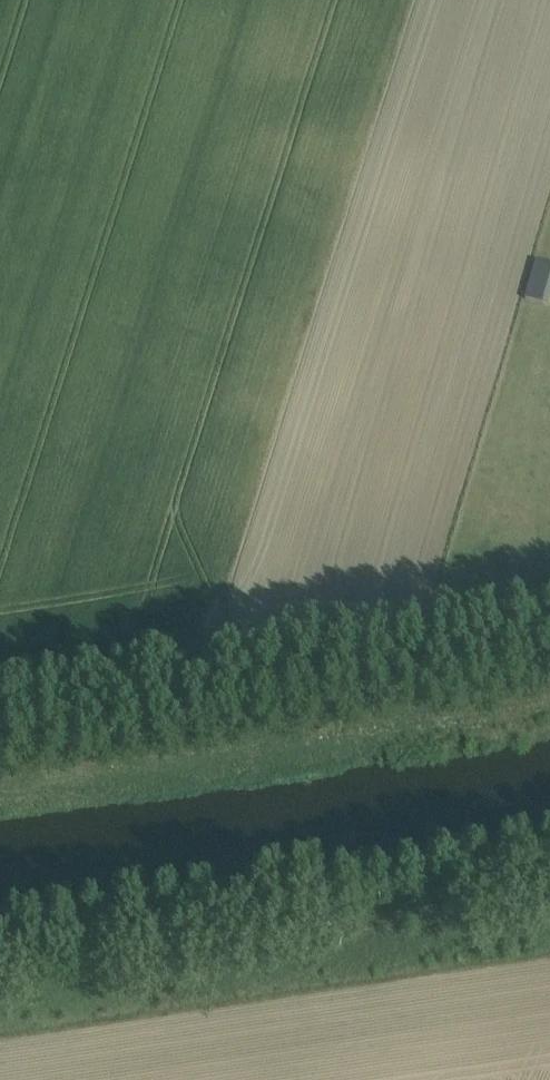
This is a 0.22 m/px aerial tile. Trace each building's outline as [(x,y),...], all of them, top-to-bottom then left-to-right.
[(526,299),(549,306),(549,303),(549,263),(538,260),(527,294),(526,299)]
